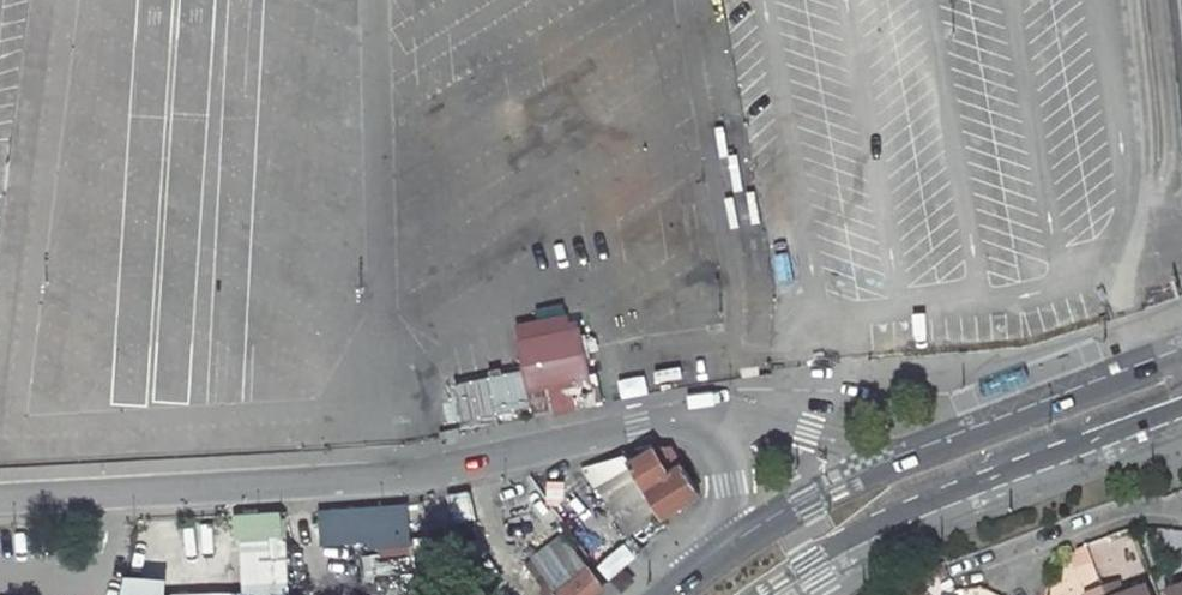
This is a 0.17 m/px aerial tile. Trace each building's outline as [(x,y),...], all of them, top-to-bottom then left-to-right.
[(583,382),(571,325),(562,327),(561,319),(511,331),(519,367),(515,367),(517,374),(520,373),(521,376),(451,391),(459,427),(524,412),(527,420),(549,414),(544,390),(583,382)] [(453,431),(434,435),(435,442),(454,438),(453,431)] [(649,449),(597,485),(629,536),(661,514),(662,516),(699,493),(672,446),(649,449)] [(224,594),(289,594),(285,510),(238,512),(241,594),(224,594)] [(549,594),(552,594),(558,589),(562,594),(589,594),(604,582),(563,531),(524,564),(549,594)] [(628,539),(636,553),(644,545),(636,534),(628,539)] [(410,552),(410,535),(379,537),(380,554),(410,552)] [(121,594),(167,594),(167,573),(122,572),(121,594)] [(1120,580),(1102,586),(1105,594),(1125,594),(1120,580)] [(1102,586),(1085,592),(1086,594),(1105,594),(1102,586)] [(1163,593),(1164,594),(1181,594),(1181,586),(1163,593)]
